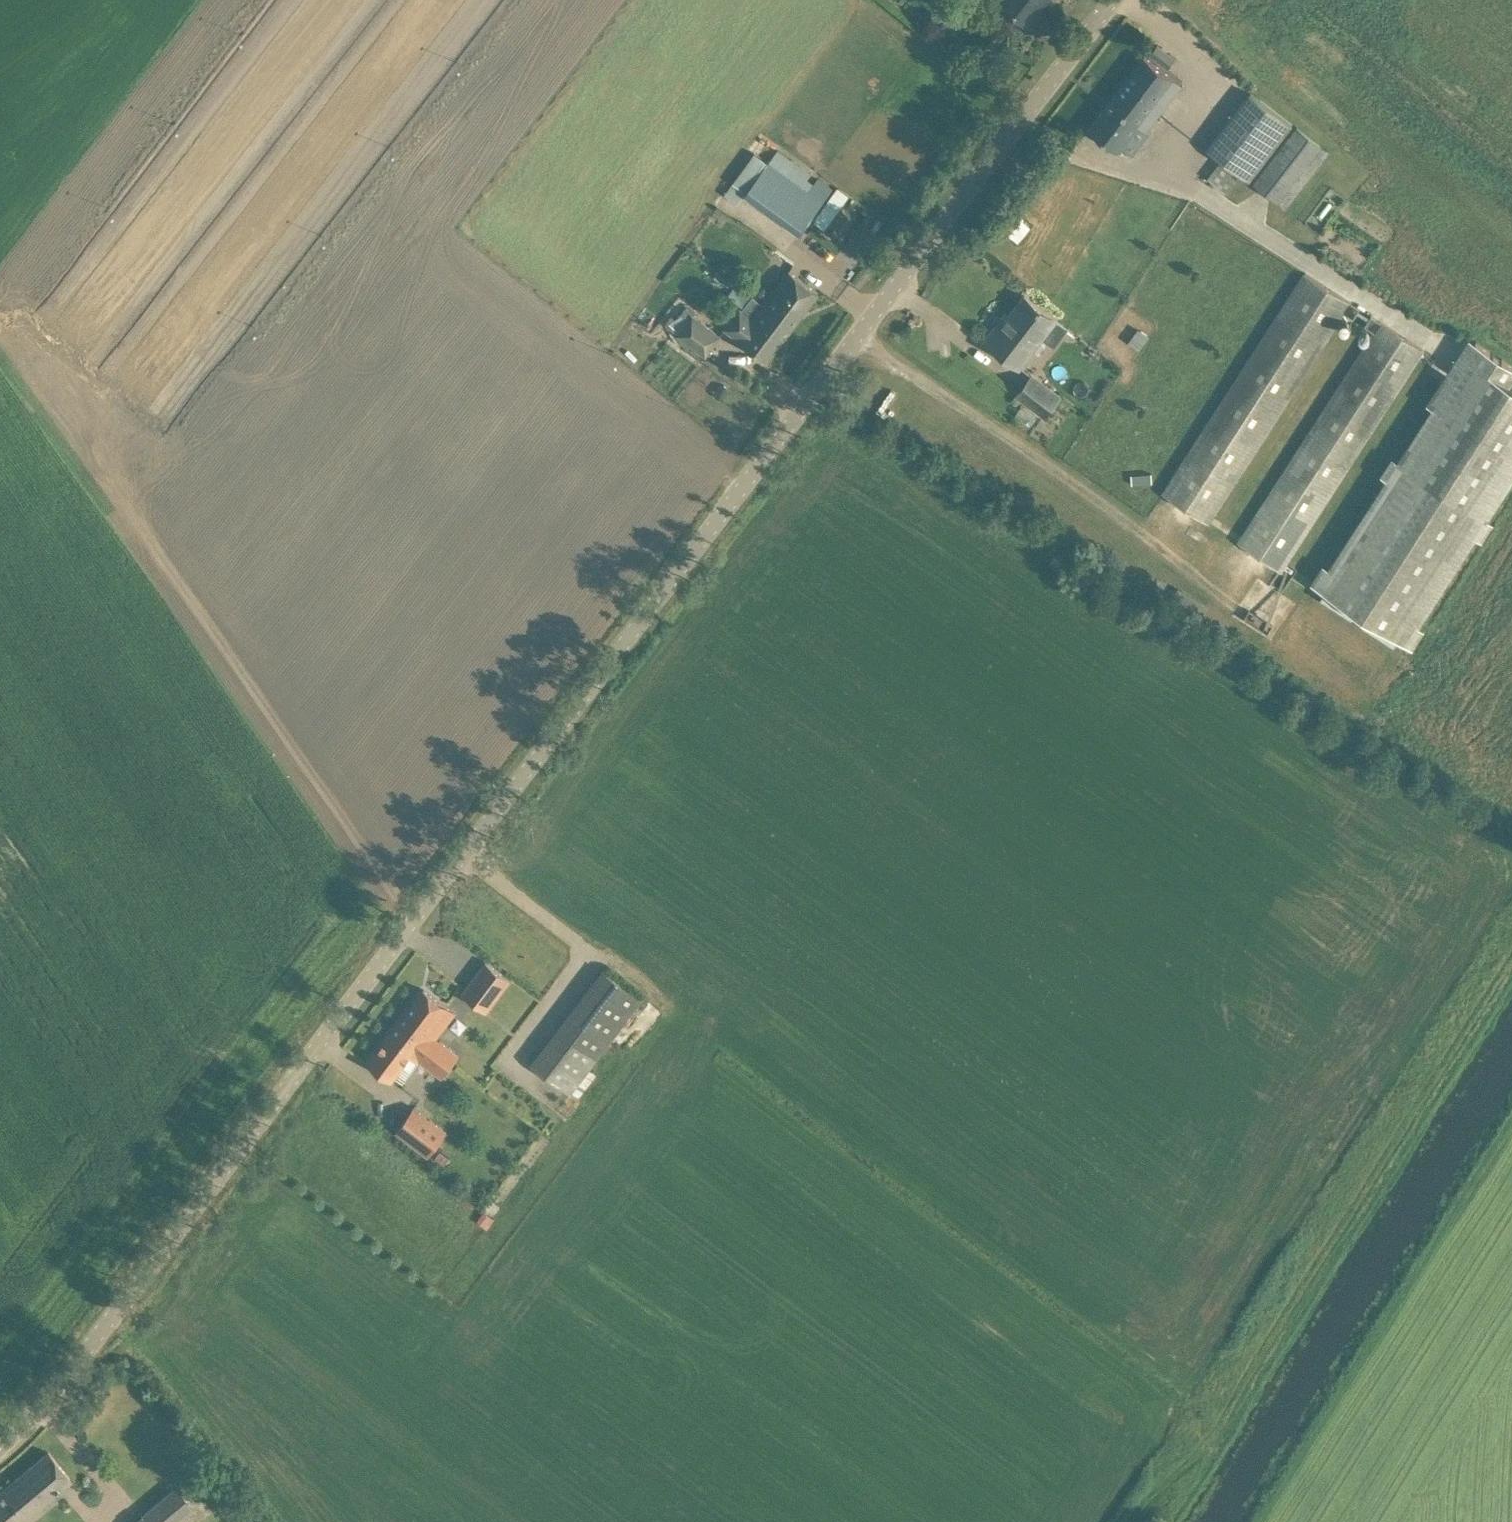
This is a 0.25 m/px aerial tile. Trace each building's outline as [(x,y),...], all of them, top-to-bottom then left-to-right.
[(1001,1),(1027,23),(1045,0),(1002,0),(1001,1)] [(1181,84),(1145,55),(1089,128),(1117,150),(1137,124),(1146,130),(1181,84)] [(1249,180),(1293,123),(1252,92),(1208,149),(1249,180)] [(1285,208),(1330,151),(1297,126),(1253,183),(1285,208)] [(808,190),(783,172),(793,158),(779,148),(769,162),(755,151),(723,195),(737,206),(746,192),(800,231),(823,201),(833,187),(818,177),(808,190)] [(1222,187),(1233,172),(1218,161),(1207,177),(1222,187)] [(812,218),(823,227),(848,195),(836,186),(812,218)] [(819,292),(803,280),(789,269),(763,303),(793,326),(819,292)] [(1360,307),(1345,298),(1305,272),(1163,492),(1203,517),(1338,309),(1353,317),(1360,307)] [(793,326),(763,303),(753,295),(743,308),(739,306),(724,326),(738,337),(768,360),(793,326)] [(1055,318),(1025,295),(1000,327),(997,325),(986,339),(1002,351),(1019,365),(1041,336),(1055,347),(1068,329),(1055,318)] [(678,331),(677,332),(705,355),(721,334),(685,306),(678,315),(679,315),(676,318),(672,315),(666,322),(678,331)] [(1415,343),(1379,320),(1371,315),(1364,326),(1371,331),(1259,503),(1236,540),(1282,570),(1423,348),(1415,343)] [(1511,478),(1511,365),(1477,342),(1397,459),(1386,477),(1316,585),(1325,591),(1321,597),(1352,618),(1357,611),(1365,617),(1361,623),(1392,644),(1397,637),(1406,642),(1476,534),(1487,516),(1511,478)] [(1060,395),(1033,374),(1017,394),(1045,415),(1060,395)] [(1152,472),(1140,473),(1141,483),(1152,483),(1152,472)] [(510,979),(486,961),(462,993),(486,1011),(510,979)] [(603,967),(531,1062),(577,1098),(597,1073),(590,1068),(644,998),(603,967)] [(455,1012),(424,989),(399,1021),(453,1062),(459,1054),(437,1037),(455,1012)] [(399,1021),(369,1061),(392,1078),(411,1053),(441,1076),(453,1062),(399,1021)] [(446,1131),(414,1106),(396,1130),(429,1155),(446,1131)] [(61,1466),(48,1451),(0,1491),(0,1518),(3,1521),(17,1521),(70,1477),(61,1466)] [(179,1514),(191,1504),(175,1485),(164,1495),(131,1521),(169,1521),(179,1514)]
